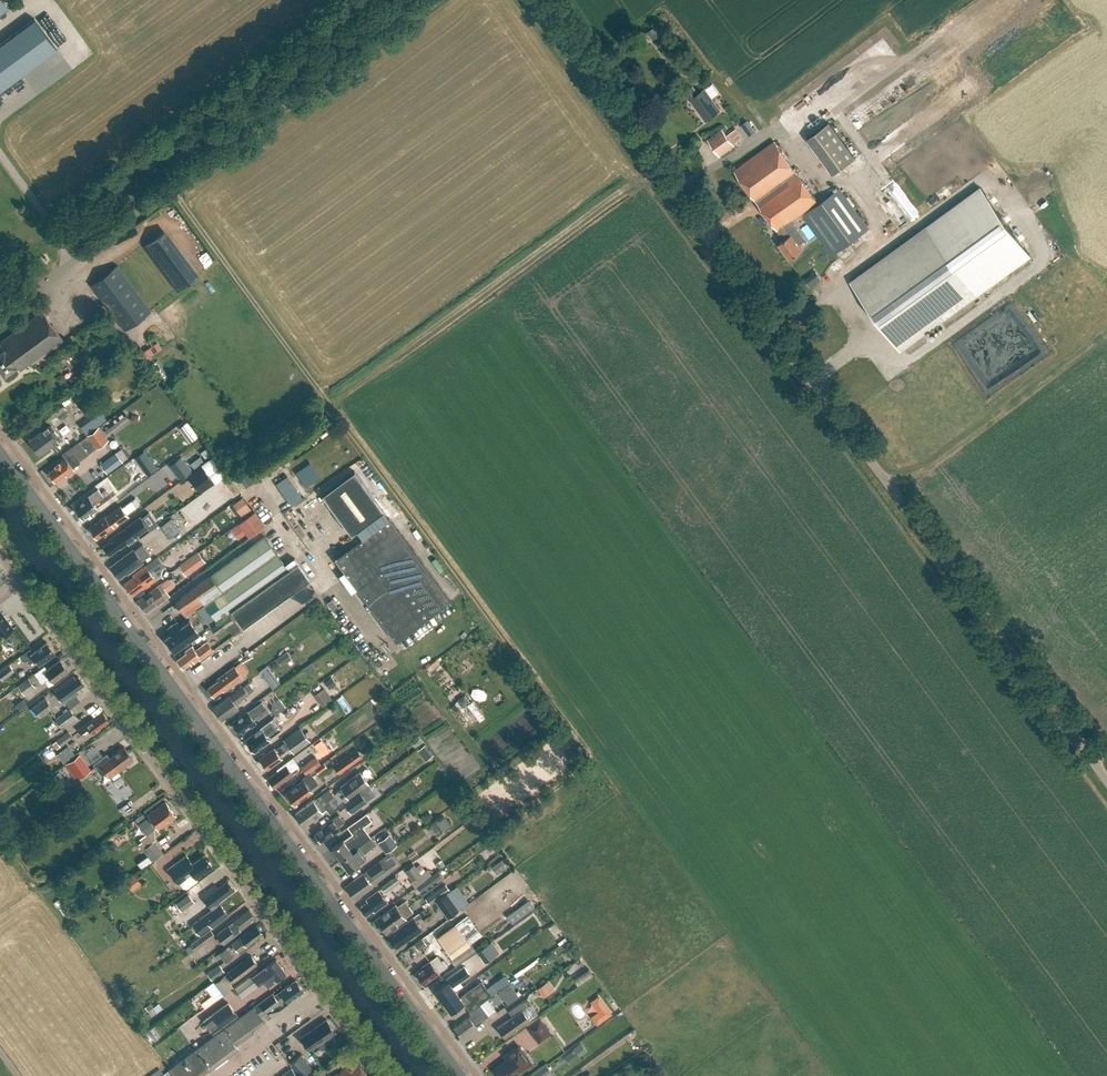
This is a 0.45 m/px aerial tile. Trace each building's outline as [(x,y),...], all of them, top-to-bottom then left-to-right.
[(3,0),(0,0),(0,12),(8,6),(3,0)] [(35,19),(0,45),(0,90),(57,48),(35,19)] [(654,27),(648,32),(653,39),(659,34),(654,27)] [(698,109),(706,121),(720,111),(705,89),(690,99),(691,100),(685,105),(691,114),(698,109)] [(749,135),(755,131),(748,120),(741,125),(749,135)] [(852,159),(830,125),(818,134),(815,129),(803,136),(828,174),(852,159)] [(735,147),(722,130),(707,141),(719,158),(735,147)] [(803,251),(796,242),(802,238),(800,234),(801,233),(792,221),(802,214),(831,255),(869,229),(840,189),(819,204),(774,142),(735,170),(778,231),(779,230),(785,239),(778,244),(790,260),(803,251)] [(851,282),(900,349),(1030,255),(981,187),(851,282)] [(199,275),(165,229),(143,246),(177,291),(199,275)] [(151,311),(117,265),(90,285),(124,331),(151,311)] [(805,279),(811,287),(821,279),(816,271),(805,279)] [(29,366),(64,341),(42,311),(0,342),(0,344),(3,348),(0,351),(0,368),(5,374),(16,366),(19,370),(27,364),(29,366)] [(148,360),(163,350),(156,339),(141,348),(148,360)] [(81,348),(71,355),(78,364),(88,357),(81,348)] [(49,421),(66,408),(60,400),(43,413),(49,421)] [(84,433),(104,418),(99,410),(78,425),(84,433)] [(126,414),(109,427),(112,431),(129,418),(126,414)] [(61,438),(50,424),(29,439),(40,454),(61,438)] [(90,454),(109,441),(101,430),(98,433),(95,429),(80,440),(82,444),(90,454)] [(133,456),(145,475),(155,468),(143,449),(133,456)] [(55,465),(56,467),(48,472),(55,481),(65,474),(66,475),(74,470),(72,467),(79,461),(73,453),(66,458),(65,457),(55,465)] [(122,462),(115,453),(100,464),(107,473),(122,462)] [(192,470),(181,456),(169,465),(179,479),(192,470)] [(200,457),(190,463),(194,468),(203,462),(200,457)] [(203,467),(189,477),(200,491),(213,481),(203,467)] [(354,472),(323,495),(351,533),(356,529),(362,538),(335,558),(396,641),(450,601),(389,518),(370,532),(363,524),(382,510),(354,472)] [(119,500),(129,493),(125,486),(115,493),(119,500)] [(93,504),(103,496),(107,493),(102,487),(98,489),(99,490),(75,507),(83,519),(97,508),(93,504)] [(166,489),(151,501),(155,507),(171,496),(166,489)] [(233,504),(243,518),(252,511),(243,497),(233,504)] [(128,517),(120,506),(105,517),(104,517),(90,528),(98,538),(106,532),(106,533),(128,517)] [(143,506),(136,513),(139,517),(147,510),(143,506)] [(265,525),(255,511),(238,523),(249,537),(265,525)] [(111,541),(104,547),(105,548),(104,550),(106,552),(108,552),(109,554),(119,547),(120,548),(127,543),(130,543),(135,540),(134,538),(148,528),(140,518),(110,540),(111,541)] [(180,531),(171,518),(160,526),(170,538),(180,531)] [(231,611),(242,627),(310,579),(294,558),(285,565),(264,536),(174,601),(186,617),(204,605),(216,621),(231,611)] [(127,572),(128,574),(143,563),(141,560),(150,554),(142,543),(110,566),(119,578),(127,572)] [(205,559),(199,550),(181,562),(188,572),(205,559)] [(135,576),(124,584),(132,595),(142,587),(143,588),(160,576),(161,567),(159,564),(161,563),(157,558),(134,574),(135,576)] [(169,596),(161,584),(148,594),(148,595),(139,602),(146,612),(155,605),(156,606),(169,596)] [(339,604),(334,598),(329,601),(334,608),(339,604)] [(13,628),(0,610),(0,638),(13,628)] [(216,634),(234,621),(229,615),(211,628),(216,634)] [(174,650),(199,633),(189,620),(180,626),(177,621),(168,627),(171,633),(165,637),(174,650)] [(28,665),(35,660),(39,664),(54,653),(47,642),(32,653),(30,649),(22,655),(28,665)] [(186,650),(187,652),(177,660),(183,668),(190,663),(191,664),(199,659),(212,650),(206,643),(196,651),(192,646),(186,650)] [(275,658),(280,666),(290,659),(285,651),(275,658)] [(41,683),(51,678),(53,681),(68,670),(60,660),(47,669),(45,666),(35,673),(41,683)] [(338,680),(356,671),(351,660),(333,669),(338,680)] [(14,671),(9,664),(0,670),(0,677),(2,680),(14,671)] [(218,680),(208,687),(209,689),(208,691),(210,694),(212,693),(214,695),(222,689),(224,690),(231,685),(231,684),(242,676),(240,673),(234,666),(217,678),(218,680)] [(255,677),(259,683),(273,672),(269,667),(255,677)] [(54,691),(63,703),(78,692),(77,690),(84,685),(77,675),(54,691)] [(271,686),(277,681),(273,676),(266,680),(271,686)] [(329,689),(336,684),(331,677),(325,682),(329,689)] [(25,695),(35,687),(28,678),(18,686),(25,695)] [(243,687),(230,697),(229,696),(213,708),(222,720),(228,715),(230,716),(239,709),(235,704),(248,694),(243,687)] [(332,699),(324,687),(314,695),(322,706),(332,699)] [(380,714),(393,707),(384,690),(371,697),(380,714)] [(336,700),(347,715),(352,711),(342,696),(336,700)] [(45,697),(32,708),(38,717),(52,706),(45,697)] [(275,715),(285,707),(279,698),(269,706),(275,715)] [(254,723),(256,722),(253,718),(255,717),(258,718),(268,710),(261,700),(247,711),(247,710),(232,721),(235,725),(234,726),(237,730),(239,730),(241,733),(249,727),(251,728),(254,725),(254,723)] [(63,727),(76,717),(69,708),(56,719),(63,727)] [(83,735),(89,730),(92,734),(100,729),(99,727),(108,720),(103,713),(96,718),(95,717),(78,729),(83,735)] [(246,739),(254,751),(270,740),(269,738),(282,729),(273,717),(260,727),(261,728),(246,739)] [(285,742),(275,749),(274,748),(260,758),(267,769),(282,758),(280,755),(289,747),(293,753),(310,741),(300,727),(283,739),(285,742)] [(60,746),(73,737),(68,731),(56,740),(60,746)] [(429,749),(426,744),(418,750),(422,754),(429,749)] [(124,764),(132,758),(124,746),(110,757),(107,753),(93,763),(101,775),(107,771),(110,776),(125,766),(124,764)] [(48,758),(45,750),(39,752),(42,760),(48,758)] [(334,765),(340,773),(360,758),(354,750),(334,765)] [(315,757),(321,764),(323,762),(328,759),(323,751),(315,757)] [(91,770),(80,754),(66,765),(77,781),(91,770)] [(301,767),(306,774),(321,764),(315,757),(301,767)] [(293,775),(291,772),(299,766),(293,758),(285,764),(277,769),(278,771),(269,778),(275,786),(286,778),(287,779),(293,775)] [(309,793),(312,791),(310,789),(318,783),(313,776),(318,772),(319,772),(327,766),(323,762),(321,764),(306,774),(302,778),(303,779),(286,791),(290,797),(288,798),(292,803),(293,802),(295,804),(306,796),(307,796),(309,794),(309,793)] [(60,771),(53,776),(64,792),(71,787),(70,785),(72,784),(68,778),(66,780),(60,771)] [(369,785),(360,772),(340,787),(341,789),(334,794),(330,788),(295,814),(303,825),(312,819),(314,819),(322,812),(320,810),(324,807),(330,814),(344,804),(360,792),(369,786),(369,785)] [(360,792),(344,804),(351,813),(366,802),(360,792)] [(558,805),(564,800),(558,792),(552,797),(558,805)] [(550,805),(554,802),(550,797),(546,801),(550,805)] [(148,833),(157,826),(158,828),(176,815),(165,801),(148,814),(149,816),(139,824),(145,834),(146,834),(148,833)] [(348,847),(367,833),(362,827),(363,826),(371,820),(366,813),(357,820),(347,827),(352,833),(343,840),(348,847)] [(344,822),(338,814),(321,827),(322,828),(315,834),(320,841),(331,834),(332,835),(340,829),(338,826),(344,822)] [(440,819),(431,825),(437,834),(446,828),(440,819)] [(146,834),(145,834),(140,838),(142,841),(139,843),(152,861),(164,853),(154,840),(154,841),(148,833),(146,834)] [(332,849),(340,860),(370,838),(367,833),(348,847),(343,840),(332,849)] [(378,842),(386,853),(397,845),(390,834),(378,842)] [(376,844),(371,837),(370,838),(340,860),(348,871),(367,858),(363,853),(376,844)] [(409,856),(412,861),(419,856),(416,852),(409,856)] [(187,856),(168,869),(178,883),(179,883),(182,888),(187,888),(197,880),(196,878),(212,866),(204,855),(192,863),(187,856)] [(497,874),(507,867),(502,860),(492,866),(497,874)] [(374,878),(385,870),(379,862),(352,881),(354,884),(347,889),(353,897),(356,895),(357,897),(372,886),(369,882),(374,878)] [(414,864),(405,871),(412,880),(423,873),(427,878),(431,875),(427,869),(425,871),(420,864),(416,867),(414,864)] [(132,890),(141,883),(134,874),(125,881),(132,890)] [(433,875),(416,887),(420,892),(437,880),(433,875)] [(396,876),(381,886),(385,892),(400,881),(396,876)] [(218,888),(216,885),(201,896),(211,908),(234,890),(227,881),(218,888)] [(445,884),(425,899),(430,905),(450,890),(445,884)] [(436,901),(447,918),(459,909),(469,902),(457,885),(436,901)] [(388,903),(384,897),(385,896),(383,894),(381,895),(378,891),(366,900),(367,902),(360,907),(366,915),(372,910),(374,913),(388,903)] [(182,911),(194,902),(188,893),(176,903),(182,911)] [(61,898),(55,902),(64,915),(70,910),(61,898)] [(381,926),(408,907),(404,901),(397,907),(395,904),(376,919),(381,926)] [(387,933),(406,919),(405,917),(412,912),(408,907),(381,926),(387,933)] [(232,921),(216,933),(224,943),(256,919),(249,909),(239,916),(238,914),(231,919),(232,921)] [(487,918),(492,924),(498,920),(491,911),(483,917),(485,919),(487,918)] [(421,917),(418,914),(388,936),(396,948),(422,930),(415,921),(421,917)] [(199,935),(212,925),(204,915),(192,924),(199,935)] [(467,916),(437,938),(452,957),(453,957),(471,944),(482,935),(467,916)] [(484,930),(489,927),(482,918),(477,921),(484,930)] [(257,926),(233,944),(240,953),(255,942),(254,940),(262,934),(257,926)] [(210,929),(190,944),(194,950),(215,935),(210,929)] [(418,942),(422,948),(427,945),(422,939),(418,942)] [(477,951),(485,962),(500,951),(492,941),(477,951)] [(476,951),(471,944),(453,957),(454,959),(451,961),(455,966),(476,951)] [(571,963),(576,959),(567,945),(561,950),(571,963)] [(219,953),(225,962),(234,956),(227,947),(219,953)] [(231,980),(233,982),(257,964),(251,955),(237,966),(237,965),(226,973),(227,974),(224,975),(214,983),(213,981),(204,987),(215,1001),(223,995),(233,987),(229,981),(231,980)] [(424,983),(438,972),(445,966),(437,956),(430,961),(421,967),(422,968),(416,972),(424,983)] [(268,985),(286,972),(276,959),(253,976),(259,984),(264,980),(268,985)] [(212,980),(224,971),(219,964),(207,973),(212,980)] [(448,982),(435,991),(444,1003),(457,993),(453,987),(470,974),(464,966),(446,980),(448,982)] [(288,1002),(304,990),(296,980),(280,991),(274,996),(273,993),(260,1003),(266,1012),(285,998),(288,1002)] [(460,997),(457,993),(444,1003),(451,1012),(463,1003),(470,1012),(492,995),(482,981),(460,997)] [(548,981),(537,988),(543,997),(554,990),(548,981)] [(508,1004),(519,996),(515,991),(504,999),(508,1004)] [(600,995),(592,1000),(599,1010),(592,1016),(598,1023),(612,1012),(600,995)] [(454,1028),(461,1037),(476,1026),(475,1025),(489,1015),(495,1010),(488,1000),(481,1004),(469,1013),(471,1015),(454,1028)] [(228,1001),(203,1020),(213,1033),(238,1015),(228,1001)] [(526,1007),(522,1001),(508,1011),(512,1017),(497,1027),(505,1038),(529,1020),(528,1020),(537,1013),(530,1004),(526,1007)] [(151,1016),(157,1012),(150,1003),(145,1007),(151,1016)] [(266,1012),(260,1003),(254,1007),(254,1006),(170,1068),(175,1075),(198,1075),(209,1069),(209,1070),(238,1049),(236,1046),(266,1023),(268,1021),(270,1018),(266,1014),(264,1014),(261,1016),(266,1012)] [(551,1033),(540,1019),(528,1027),(539,1042),(551,1033)] [(309,1050),(335,1032),(326,1020),(301,1037),(309,1050)] [(300,1053),(295,1045),(298,1043),(291,1032),(274,1042),(286,1061),(300,1053)] [(579,1057),(587,1050),(580,1042),(572,1049),(573,1049),(579,1057)] [(526,1055),(518,1045),(504,1055),(507,1059),(494,1068),(498,1074),(498,1075),(513,1075),(526,1066),(531,1063),(526,1055)] [(569,1064),(579,1057),(573,1049),(564,1057),(569,1064)] [(168,1055),(173,1059),(176,1053),(172,1050),(168,1055)] [(300,1075),(301,1075),(312,1068),(302,1054),(290,1062),(300,1075)] [(337,1073),(334,1075),(367,1075),(358,1064),(354,1066),(353,1064),(348,1067),(347,1066),(340,1071),(341,1072),(338,1074),(337,1073)] [(551,1071),(546,1065),(531,1075),(543,1075),(551,1071)] [(282,1074),(283,1075),(298,1075),(291,1067),(282,1074)]
